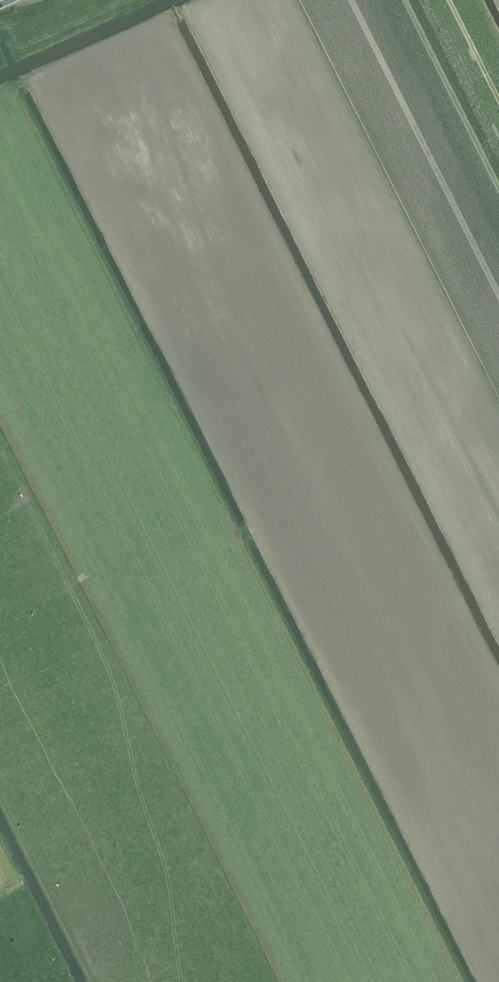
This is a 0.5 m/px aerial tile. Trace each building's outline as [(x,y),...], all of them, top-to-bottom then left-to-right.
[(276,898),(270,883),(264,886),(271,901),(276,898)] [(279,899),(273,902),(280,919),(286,917),(279,899)]
